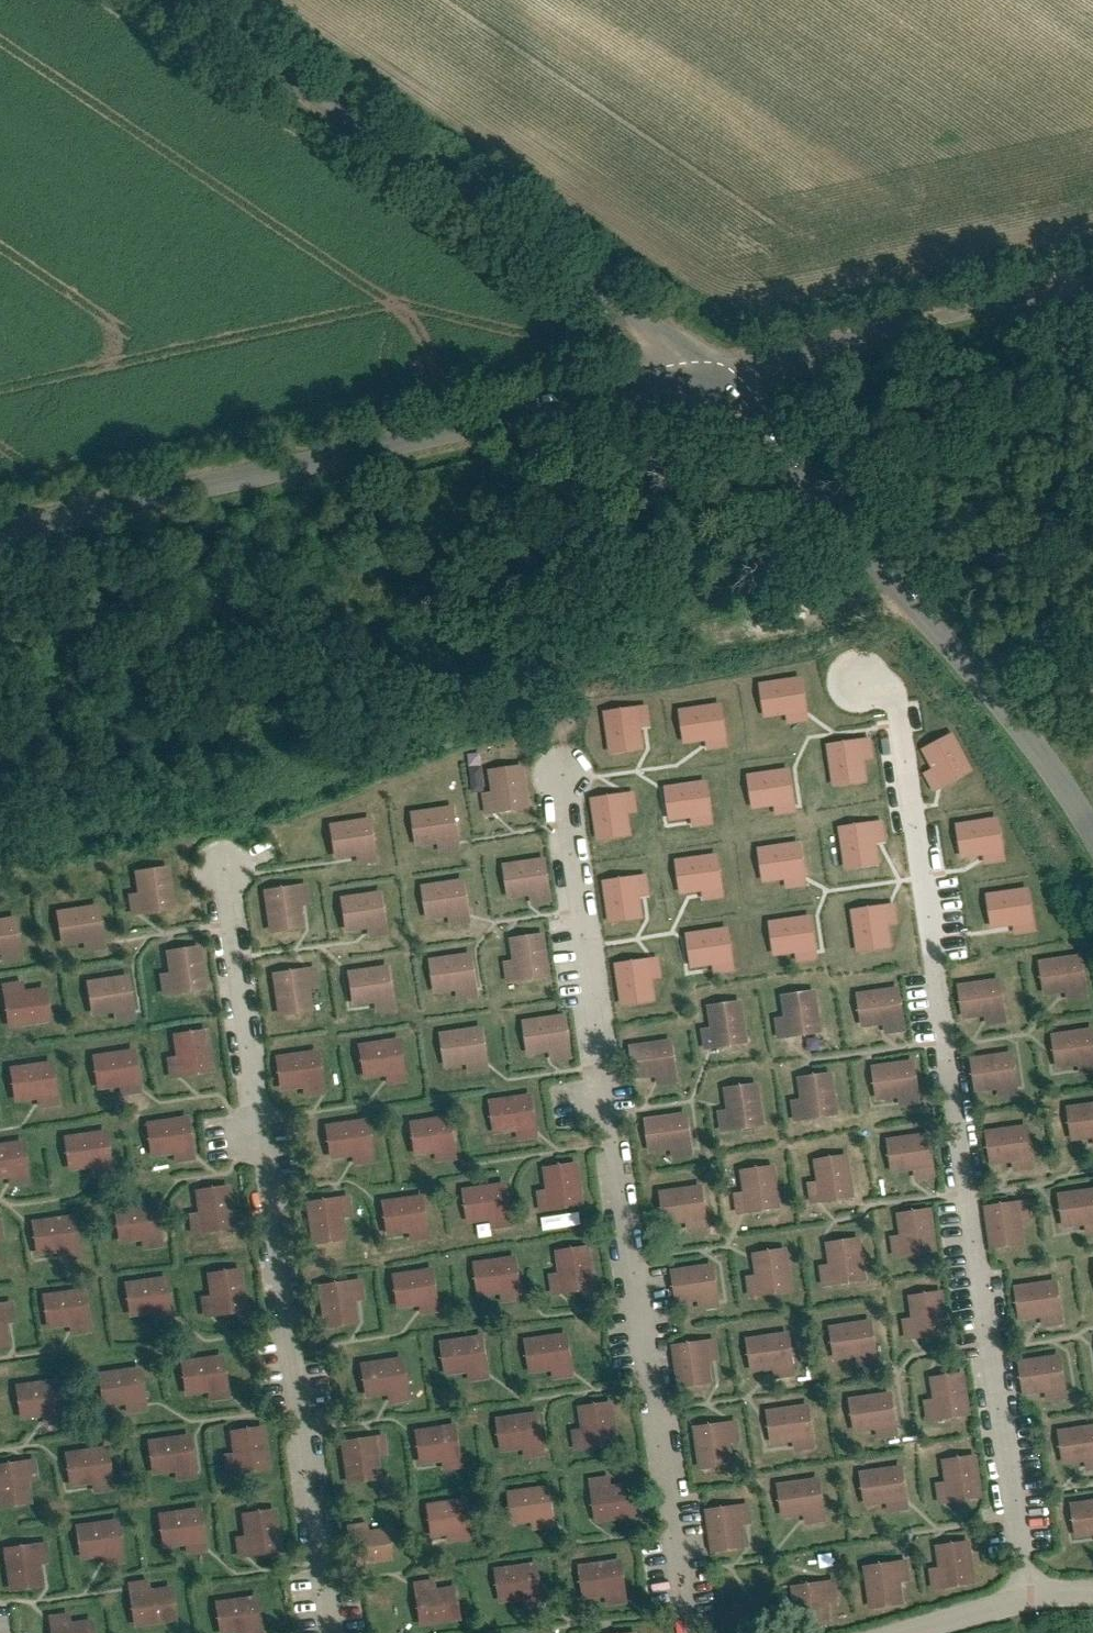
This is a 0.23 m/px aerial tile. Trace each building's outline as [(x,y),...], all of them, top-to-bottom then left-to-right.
[(807,710),(762,716),(767,753),(790,750),(791,761),(814,758),(807,710)] [(727,730),(682,737),(687,773),(710,770),(711,781),(734,778),(727,730)] [(962,731),(927,745),(936,767),(929,770),(936,789),(979,773),(962,731)] [(646,732),(602,738),(608,781),(644,776),(641,754),(650,753),(646,732)] [(531,808),(525,763),(489,768),(491,790),(480,792),(483,814),(531,808)] [(870,779),(826,785),(832,828),(868,823),(864,801),(874,799),(870,779)] [(796,790),(751,797),(757,833),(779,830),(781,841),(804,838),(796,790)] [(713,801),(668,807),(674,844),(696,841),(698,852),(721,849),(713,801)] [(980,849),(974,804),(937,809),(940,831),(929,833),(932,855),(980,849)] [(455,805),(409,811),(415,848),(437,845),(439,856),(462,853),(455,805)] [(640,812),(595,818),(601,861),(637,857),(634,834),(643,833),(640,812)] [(372,816),(326,823),(332,860),(354,856),(356,868),(379,864),(372,816)] [(881,853),(836,859),(842,902),(878,897),(875,875),(884,873),(881,853)] [(546,856),(500,863),(506,899),(529,896),(530,907),(553,904),(546,856)] [(806,859),(761,865),(767,902),(789,899),(791,910),(813,906),(806,859)] [(1004,860),(959,867),(964,904),(987,900),(989,912),(1011,908),(1004,860)] [(174,911),(169,866),(132,870),(135,893),(123,894),(126,917),(174,911)] [(723,867),(677,874),(683,911),(705,908),(707,919),(730,915),(723,867)] [(464,877),(419,883),(425,920),(447,917),(449,928),(472,925),(464,877)] [(260,888),(267,933),(304,928),(300,905),(312,904),(308,881),(260,888)] [(649,889),(605,895),(611,938),(646,933),(643,911),(652,909),(649,889)] [(382,890),(337,896),(342,933),(365,930),(367,941),(389,937),(382,890)] [(98,902),(53,909),(58,946),(81,942),(83,954),(105,950),(98,902)] [(0,917),(0,964),(0,966),(23,962),(16,914),(0,917)] [(891,918),(846,924),(852,967),(888,963),(885,940),(894,939),(891,918)] [(816,922),(771,929),(777,965),(799,962),(801,973),(824,970),(816,922)] [(551,976),(545,931),(508,936),(511,958),(500,960),(502,983),(551,976)] [(732,934),(687,941),(693,978),(715,974),(717,985),(739,982),(732,934)] [(206,989),(200,944),(163,949),(166,971),(155,973),(157,996),(206,989)] [(472,951),(427,958),(433,994),(455,991),(457,1002),(480,999),(472,951)] [(657,951),(613,957),(619,1000),(654,995),(651,973),(660,971),(657,951)] [(1082,952),(1037,959),(1043,996),(1065,993),(1067,1004),(1089,1000),(1082,952)] [(389,963),(344,970),(350,1006),(372,1003),(374,1014),(396,1011),(389,963)] [(267,972),(274,1017),(311,1012),(308,989),(319,988),(316,965),(267,972)] [(129,973),(84,980),(89,1016),(112,1013),(113,1024),(136,1021),(129,973)] [(1002,981),(957,988),(962,1024),(985,1021),(986,1032),(1009,1029),(1002,981)] [(899,986),(854,992),(859,1029),(882,1026),(884,1037),(906,1034),(899,986)] [(2,990),(8,1035),(52,1028),(48,994),(24,997),(23,987),(2,990)] [(823,1033),(817,988),(781,993),(783,1015),(772,1017),(775,1039),(823,1033)] [(748,1045),(742,1000),(706,1004),(708,1027),(697,1028),(700,1051),(748,1045)] [(566,1013),(521,1020),(526,1056),(549,1053),(550,1064),(573,1061),(566,1013)] [(483,1024),(438,1031),(444,1068),(466,1064),(468,1076),(491,1072),(483,1024)] [(1049,1032),(1054,1069),(1077,1066),(1078,1077),(1092,1075),(1092,1026),(1049,1032)] [(216,1074),(208,1031),(174,1037),(177,1058),(169,1059),(171,1080),(216,1074)] [(671,1038),(626,1045),(632,1082),(654,1078),(656,1090),(679,1086),(671,1038)] [(401,1044),(357,1048),(361,1080),(386,1077),(388,1090),(407,1087),(401,1044)] [(1014,1051),(969,1058),(975,1094),(997,1091),(999,1102),(1022,1099),(1014,1051)] [(324,1054),(280,1059),(283,1090),(308,1087),(310,1100),(329,1098),(324,1054)] [(135,1055),(91,1060),(94,1091),(119,1088),(121,1101),(140,1099),(135,1055)] [(915,1058),(870,1065),(876,1102),(898,1098),(900,1110),(923,1106),(915,1058)] [(53,1069),(9,1074),(13,1105),(38,1102),(40,1115),(59,1113),(53,1069)] [(838,1116),(832,1071),(796,1075),(798,1098),(787,1099),(790,1122),(838,1116)] [(765,1127),(759,1082),(722,1087),(725,1109),(714,1111),(717,1133),(765,1127)] [(532,1098),(488,1103),(491,1135),(516,1132),(518,1144),(537,1142),(532,1098)] [(1066,1110),(1072,1145),(1092,1141),(1092,1105),(1066,1110)] [(687,1111),(642,1118),(647,1155),(670,1152),(671,1163),(694,1159),(687,1111)] [(451,1119),(407,1124),(410,1155),(436,1153),(438,1165),(457,1163),(451,1119)] [(189,1125),(145,1129),(149,1161),(174,1158),(176,1171),(195,1168),(189,1125)] [(366,1125),(322,1130),(325,1161),(351,1158),(352,1171),(372,1169),(366,1125)] [(1032,1125),(984,1132),(989,1168),(1014,1165),(1016,1176),(1038,1173),(1032,1125)] [(888,1142),(894,1175),(913,1172),(915,1184),(942,1180),(935,1134),(888,1142)] [(105,1137),(61,1142),(65,1173),(90,1171),(92,1183),(111,1181),(105,1137)] [(0,1149),(0,1180),(9,1179),(11,1192),(30,1190),(24,1146),(0,1149)] [(806,1182),(808,1201),(856,1197),(852,1160),(818,1163),(819,1181),(806,1182)] [(744,1195),(733,1197),(736,1220),(789,1213),(782,1164),(740,1169),(744,1195)] [(589,1211),(582,1168),(548,1174),(551,1195),(542,1196),(545,1217),(589,1211)] [(237,1231),(229,1188),(195,1194),(198,1215),(189,1216),(192,1237),(237,1231)] [(701,1188),(657,1196),(663,1232),(683,1229),(684,1237),(709,1233),(701,1188)] [(507,1190),(463,1195),(467,1226),(492,1223),(494,1236),(513,1234),(507,1190)] [(1059,1199),(1063,1230),(1087,1227),(1089,1237),(1092,1237),(1092,1194),(1059,1199)] [(423,1198),(379,1203),(383,1234),(408,1231),(410,1244),(429,1242),(423,1198)] [(1019,1204),(985,1209),(992,1250),(1029,1244),(1026,1226),(1037,1224),(1033,1201),(1019,1204)] [(346,1204),(302,1210),(308,1253),(343,1249),(340,1226),(349,1225),(346,1204)] [(901,1234),(891,1235),(894,1257),(940,1250),(934,1209),(898,1214),(901,1234)] [(156,1212),(112,1216),(115,1248),(141,1245),(142,1258),(162,1255),(156,1212)] [(74,1223),(30,1228),(33,1259),(58,1257),(60,1269),(80,1267),(74,1223)] [(833,1267),(820,1269),(823,1291),(874,1283),(867,1238),(830,1243),(833,1267)] [(756,1277),(745,1279),(749,1303),(798,1295),(790,1249),(752,1255),(756,1277)] [(598,1296),(590,1253),(556,1259),(559,1280),(551,1281),(553,1302),(598,1296)] [(515,1261),(471,1265),(475,1297),(500,1294),(502,1307),(521,1304),(515,1261)] [(250,1312),(242,1269),(208,1275),(211,1296),(203,1297),(205,1318),(250,1312)] [(719,1269),(675,1274),(679,1306),(699,1304),(700,1315),(723,1313),(719,1269)] [(435,1272),(391,1276),(394,1308),(419,1305),(421,1318),(440,1315),(435,1272)] [(169,1283),(125,1288),(128,1319),(153,1316),(155,1329),(175,1327),(169,1283)] [(1064,1283),(1016,1292),(1023,1326),(1044,1322),(1047,1337),(1073,1332),(1064,1283)] [(357,1285),(313,1291),(319,1334),(354,1330),(351,1307),(360,1306),(357,1285)] [(909,1314),(901,1315),(903,1340),(950,1336),(946,1292),(908,1296),(909,1314)] [(82,1294),(38,1299),(42,1330),(67,1327),(69,1340),(88,1338),(82,1294)] [(0,1314),(0,1358),(6,1357),(3,1335),(12,1333),(9,1313),(0,1314)] [(878,1322),(826,1329),(830,1364),(859,1360),(860,1368),(883,1365),(878,1322)] [(794,1335),(748,1339),(751,1375),(775,1373),(777,1384),(799,1382),(794,1335)] [(570,1338),(526,1343),(529,1374),(554,1371),(556,1384),(576,1382),(570,1338)] [(486,1340),(442,1345),(445,1377),(470,1374),(472,1387),(491,1384),(486,1340)] [(720,1341),(674,1348),(680,1389),(715,1384),(713,1365),(723,1363),(720,1341)] [(1017,1362),(1021,1399),(1047,1396),(1048,1403),(1073,1400),(1068,1355),(1017,1362)] [(404,1360),(360,1365),(363,1397),(388,1394),(390,1407),(409,1404),(404,1360)] [(220,1362),(176,1367),(180,1398),(205,1396),(207,1408),(226,1406),(220,1362)] [(138,1372),(95,1377),(98,1408),(123,1405),(125,1418),(144,1416),(138,1372)] [(936,1402),(922,1404),(925,1425),(977,1418),(970,1374),(933,1380),(936,1402)] [(59,1385),(15,1390),(19,1422),(44,1419),(46,1432),(65,1429),(59,1385)] [(901,1393),(848,1398),(851,1433),(881,1430),(882,1442),(906,1440),(901,1393)] [(814,1405),(767,1411),(771,1447),(795,1444),(797,1456),(820,1453),(814,1405)] [(623,1452),(615,1409),(581,1414),(584,1435),(575,1437),(578,1458),(623,1452)] [(539,1416),(495,1421),(498,1452),(524,1450),(525,1462),(545,1460),(539,1416)] [(743,1421),(691,1429),(698,1475),(738,1468),(734,1445),(747,1443),(743,1421)] [(1057,1434),(1062,1471),(1088,1467),(1089,1476),(1092,1476),(1092,1429),(1057,1434)] [(459,1430),(415,1434),(419,1466),(444,1463),(446,1476),(465,1473),(459,1430)] [(273,1480),(265,1437),(231,1443),(234,1464),(225,1465),(228,1486),(273,1480)] [(386,1438),(342,1444),(348,1487),(384,1482),(381,1460),(390,1458),(386,1438)] [(192,1442),(148,1446),(151,1478),(177,1475),(178,1488),(198,1485),(192,1442)] [(107,1455),(64,1460),(67,1491),(92,1488),(94,1501),(113,1499),(107,1455)] [(948,1484),(935,1486),(938,1509),(947,1508),(988,1503),(983,1456),(945,1461),(948,1484)] [(0,1474),(0,1517),(29,1514),(26,1491),(35,1490),(32,1469),(0,1474)] [(907,1469),(861,1475),(865,1508),(887,1505),(889,1515),(912,1512),(907,1469)] [(590,1480),(597,1525),(641,1519),(636,1484),(613,1487),(612,1478),(590,1480)] [(826,1478),(776,1486),(782,1520),(808,1516),(810,1528),(833,1524),(826,1478)] [(552,1487),(508,1492),(511,1524),(536,1521),(538,1533),(558,1531),(552,1487)] [(1072,1506),(1076,1541),(1092,1539),(1092,1503),(1072,1506)] [(468,1505),(424,1510),(428,1541),(453,1538),(455,1551),(474,1549),(468,1505)] [(754,1505),(706,1511),(711,1554),(749,1550),(747,1529),(756,1527),(754,1505)] [(284,1555),(276,1512),(242,1518),(245,1539),(237,1541),(239,1562),(284,1555)] [(201,1517),(157,1522),(161,1553),(186,1550),(188,1563),(207,1561),(201,1517)] [(342,1525),(348,1569),(392,1563),(388,1529),(365,1531),(363,1522),(342,1525)] [(119,1523),(75,1528),(78,1560),(103,1557),(105,1569),(125,1567),(119,1523)] [(941,1569),(929,1571),(933,1594),(985,1586),(978,1540),(938,1546),(941,1569)] [(47,1545),(3,1551),(9,1594),(44,1589),(41,1567),(50,1565),(47,1545)] [(914,1558),(858,1566),(865,1614),(909,1607),(905,1580),(917,1579),(914,1558)] [(625,1564),(581,1569),(584,1600),(609,1597),(611,1610),(630,1608),(625,1564)] [(539,1568),(495,1573),(498,1604),(523,1601),(525,1614),(545,1612),(539,1568)] [(414,1583),(420,1627),(464,1621),(460,1586),(437,1589),(435,1580),(414,1583)] [(791,1586),(798,1632),(838,1632),(834,1603),(844,1602),(841,1580),(791,1586)] [(128,1584),(134,1629),(178,1623),(174,1588),(151,1591),(149,1582),(128,1584)] [(218,1602),(222,1632),(224,1632),(247,1630),(247,1632),(267,1632),(262,1597),(218,1602)] [(50,1632),(95,1632),(94,1621),(71,1624),(69,1615),(48,1617),(50,1632)]
